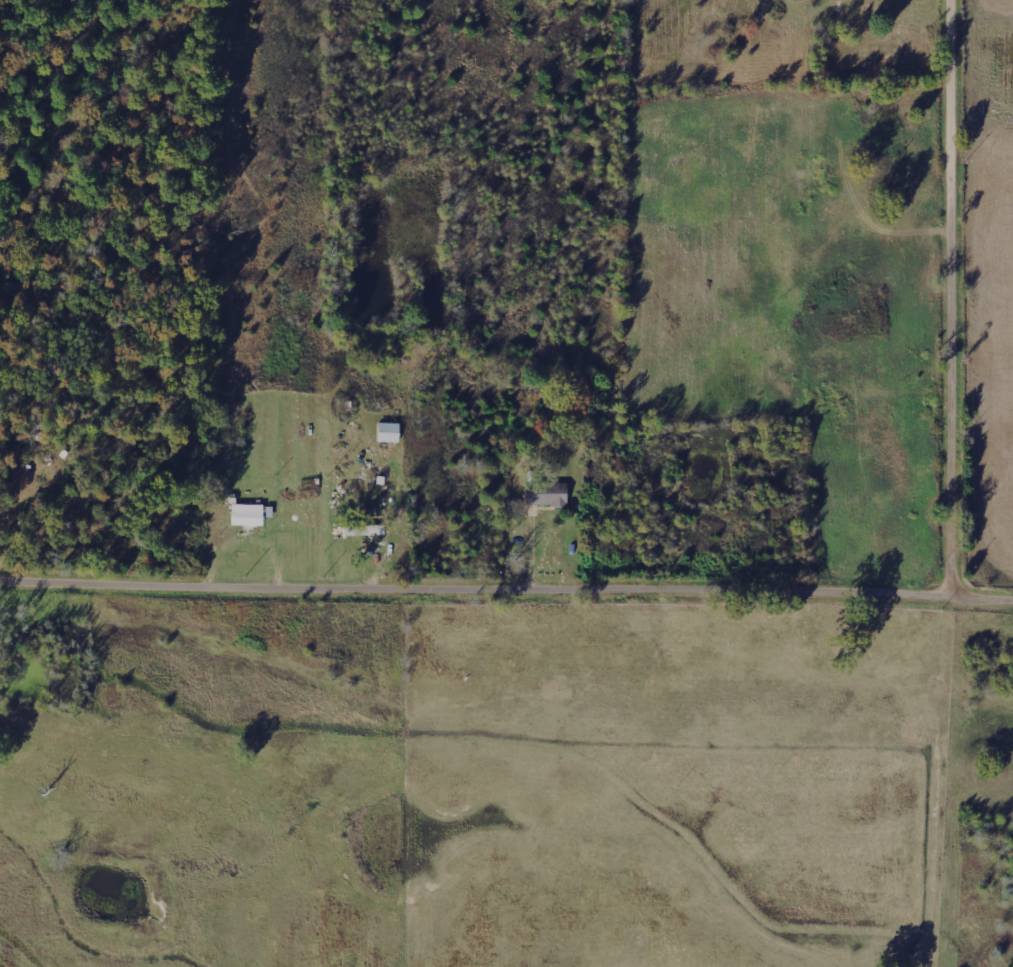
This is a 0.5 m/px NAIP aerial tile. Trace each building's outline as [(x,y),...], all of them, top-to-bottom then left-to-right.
[(378,441),(400,442),(401,423),(379,421),(378,441)] [(526,482),(527,506),(569,504),(568,481),(526,482)] [(264,525),(264,503),(233,503),(232,524),(264,525)] [(385,524),(344,526),(344,536),(386,534),(385,524)]
